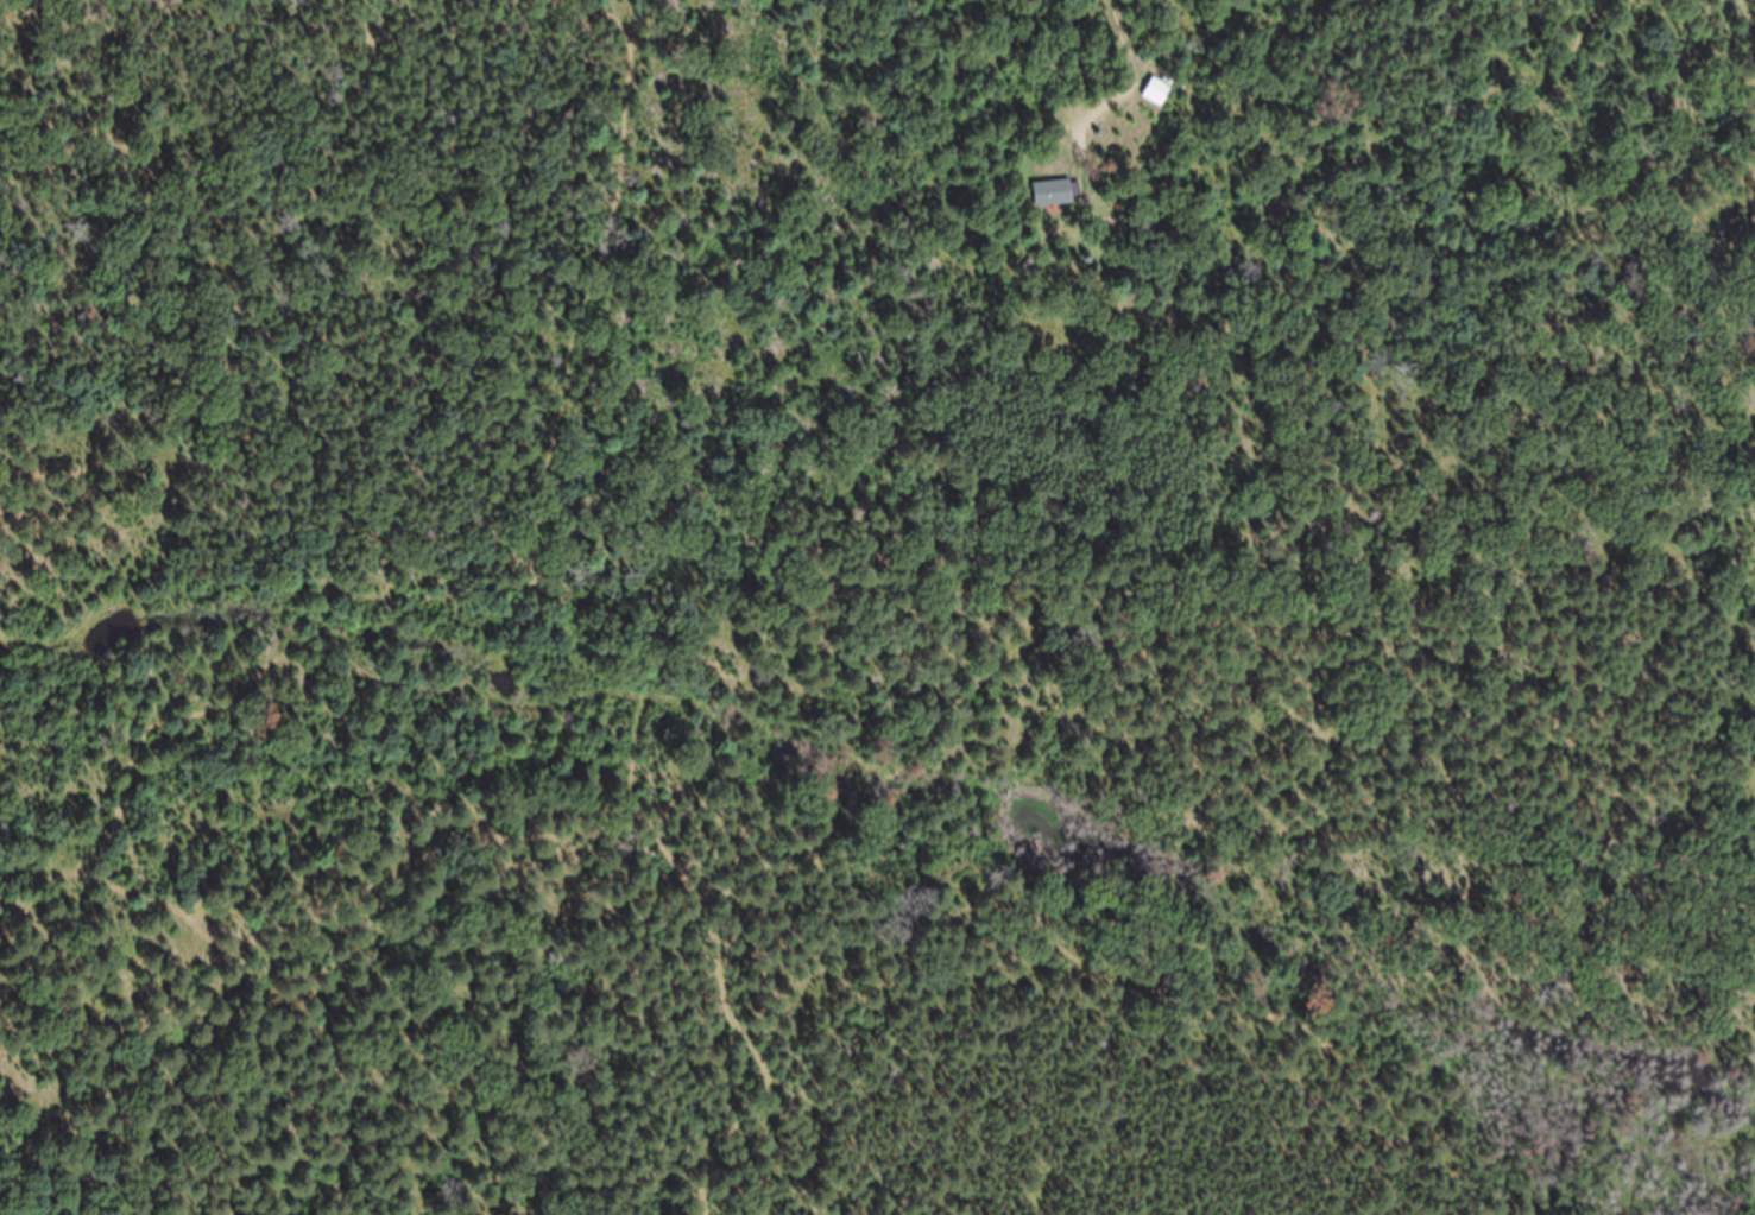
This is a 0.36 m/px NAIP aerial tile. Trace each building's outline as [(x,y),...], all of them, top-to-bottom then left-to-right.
[(1145,110),(1165,120),(1174,100),(1155,90),(1145,110)] [(1036,196),(1038,220),(1076,216),(1074,193),(1036,196)]
